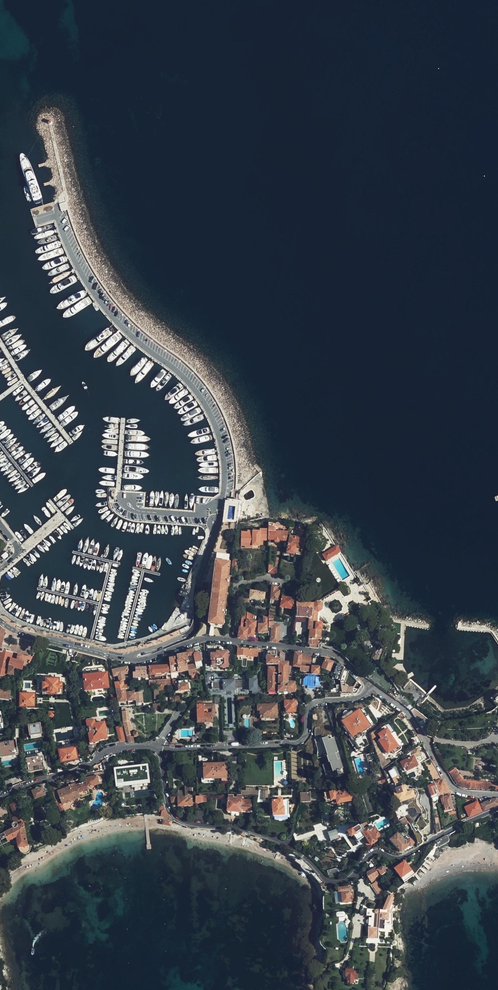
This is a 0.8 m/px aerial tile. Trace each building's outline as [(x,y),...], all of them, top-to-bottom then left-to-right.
[(67,203),(59,205),(61,211),(69,209),(67,203)] [(247,517),(247,516),(244,516),(243,514),(242,514),(243,504),(245,503),(242,499),(240,501),(227,499),(227,502),(240,503),(238,520),(237,523),(248,521),(247,517)] [(222,524),(230,526),(230,524),(237,524),(237,523),(238,520),(240,503),(227,502),(226,501),(222,524)] [(230,526),(222,524),(201,588),(200,603),(205,605),(214,576),(221,555),(230,526)] [(273,527),(269,527),(269,541),(275,541),(275,543),(280,543),(279,542),(286,542),(288,532),(276,532),(276,530),(275,528),(273,527)] [(355,578),(337,547),(336,548),(325,530),(322,529),(319,530),(318,532),(318,535),(322,540),(329,552),(323,555),(335,575),(342,586),(339,588),(353,611),(372,599),(372,600),(373,599),(372,598),(371,599),(370,596),(370,595),(369,595),(360,581),(361,581),(360,580),(358,577),(359,577),(358,576),(357,577),(355,578)] [(243,532),(243,545),(262,545),(262,541),(267,541),(267,530),(264,530),(264,532),(243,532)] [(305,540),(299,539),(295,538),(290,536),(287,553),(294,554),(294,553),(302,555),(305,540)] [(214,627),(225,629),(231,576),(233,560),(233,556),(221,555),(214,576),(212,592),(209,623),(211,623),(214,624),(214,627)] [(273,565),(269,565),(268,573),(279,575),(280,570),(273,569),(273,565)] [(276,591),(276,587),(271,587),(270,600),(278,601),(279,592),(276,591)] [(250,590),(249,599),(260,600),(260,599),(264,599),(265,593),(261,592),(261,591),(250,590)] [(280,608),(293,609),(294,599),(281,597),(280,608)] [(321,603),(317,602),(316,602),(313,604),(308,604),(308,603),(302,602),(302,603),(297,603),(296,617),(307,618),(309,618),(309,623),(308,630),(310,630),(309,646),(310,646),(310,647),(319,648),(318,645),(320,643),(319,639),(321,639),(322,624),(317,624),(318,613),(322,610),(323,606),(321,603)] [(242,612),(239,639),(247,640),(248,637),(254,638),(256,622),(252,622),(253,615),(242,612)] [(267,618),(263,617),(263,625),(258,625),(258,634),(267,634),(267,618)] [(271,642),(278,643),(279,639),(280,626),(273,625),(273,622),(269,622),(269,634),(271,634),(271,642)] [(148,644),(149,647),(164,642),(187,630),(185,625),(161,636),(161,638),(148,642),(134,645),(135,647),(148,644)] [(34,655),(38,644),(24,639),(21,649),(22,650),(34,655)] [(237,648),(237,655),(261,657),(261,650),(237,648)] [(2,677),(5,676),(6,674),(8,674),(10,666),(11,659),(12,659),(14,653),(8,652),(5,651),(1,650),(0,650),(0,652),(0,677),(2,677)] [(25,663),(24,664),(30,666),(34,655),(22,650),(19,660),(25,663)] [(186,652),(187,653),(188,658),(194,656),(196,665),(197,668),(202,666),(201,661),(203,661),(202,652),(195,654),(193,650),(186,652)] [(216,654),(211,654),(211,660),(215,660),(215,663),(212,663),(212,665),(216,665),(216,666),(220,666),(220,667),(227,667),(227,651),(216,652),(216,654)] [(169,659),(170,666),(171,674),(189,671),(188,666),(187,662),(189,662),(188,658),(187,653),(176,655),(177,657),(169,659)] [(312,656),(302,655),(301,661),(301,666),(311,667),(312,656)] [(96,667),(103,667),(105,659),(95,657),(96,667)] [(330,672),(335,658),(327,657),(325,661),(321,659),(322,664),(323,666),(322,669),(330,672)] [(11,659),(10,666),(14,667),(23,669),(24,664),(25,663),(19,660),(12,659),(11,659)] [(288,663),(279,663),(279,665),(278,692),(294,692),(294,682),(288,682),(288,663)] [(197,669),(197,668),(196,665),(188,666),(189,671),(190,676),(195,675),(194,670),(197,669)] [(340,681),(344,668),(337,665),(334,672),(334,674),(332,673),(331,677),(335,678),(335,679),(340,681)] [(170,666),(149,667),(150,676),(156,675),(156,674),(162,673),(163,676),(167,676),(167,680),(172,680),(171,674),(170,666)] [(128,667),(112,670),(114,677),(118,676),(119,681),(125,679),(124,675),(129,673),(128,667)] [(135,673),(133,673),(133,678),(143,678),(144,679),(149,678),(147,668),(135,669),(135,673)] [(269,692),(276,692),(277,668),(269,668),(268,691),(268,692),(269,692)] [(348,672),(345,668),(341,681),(341,686),(342,693),(353,692),(353,688),(347,688),(345,687),(345,683),(347,675),(348,672)] [(108,689),(107,673),(81,676),(83,692),(108,689)] [(215,673),(205,673),(206,684),(211,684),(211,682),(210,678),(215,678),(215,673)] [(315,678),(315,676),(308,675),(307,677),(305,677),(305,679),(304,679),(304,680),(303,685),(303,686),(307,686),(307,689),(315,689),(315,686),(319,687),(320,678),(315,678)] [(46,690),(46,694),(50,694),(50,696),(57,696),(57,694),(61,694),(61,691),(64,691),(64,683),(61,683),(61,678),(46,679),(46,682),(42,682),(42,690),(46,690)] [(172,681),(172,685),(176,685),(177,690),(175,690),(175,692),(189,690),(186,678),(172,681)] [(223,681),(225,681),(224,679),(215,680),(215,678),(210,678),(211,682),(212,682),(213,688),(212,688),(212,689),(223,689),(223,681)] [(172,680),(167,680),(162,680),(157,680),(158,699),(160,699),(159,690),(167,690),(167,685),(172,685),(172,681),(172,680)] [(223,689),(224,690),(235,690),(234,688),(234,686),(234,681),(225,681),(223,681),(223,689)] [(416,708),(427,696),(411,681),(400,693),(416,708)] [(128,689),(127,686),(124,686),(123,682),(115,683),(119,703),(127,702),(125,689),(128,689)] [(261,691),(262,686),(257,686),(256,685),(250,685),(250,691),(253,690),(253,694),(261,694),(261,691)] [(14,692),(0,690),(0,698),(14,699),(14,692)] [(114,691),(111,692),(112,699),(107,700),(107,705),(114,704),(117,703),(114,691)] [(135,692),(127,693),(128,701),(136,700),(135,693),(135,692)] [(136,700),(136,704),(144,703),(143,692),(135,693),(136,700)] [(18,694),(18,707),(33,707),(33,694),(18,694)] [(352,711),(349,713),(348,711),(346,711),(344,712),(343,714),(344,716),(341,718),(343,720),(341,721),(344,726),(343,727),(355,747),(356,747),(359,751),(367,746),(364,736),(362,733),(377,724),(377,721),(387,716),(378,701),(375,698),(370,701),(374,706),(368,710),(366,708),(361,711),(359,710),(354,714),(352,711)] [(296,701),(285,702),(286,708),(286,713),(298,712),(298,707),(297,707),(296,701)] [(215,704),(204,704),(197,705),(198,723),(213,722),(212,718),(212,714),(211,714),(204,714),(204,710),(211,709),(216,709),(215,704)] [(277,704),(258,705),(258,711),(260,711),(261,718),(277,717),(277,704)] [(126,708),(122,708),(124,721),(127,736),(128,744),(134,742),(130,720),(129,711),(126,711),(126,708)] [(104,722),(95,724),(94,718),(87,719),(88,727),(89,727),(89,728),(87,729),(87,730),(90,732),(89,733),(91,743),(98,742),(97,740),(107,738),(106,735),(107,734),(108,732),(107,728),(106,726),(105,726),(104,722)] [(422,728),(427,725),(424,720),(418,723),(422,728)] [(42,733),(41,725),(30,726),(32,735),(33,735),(41,733),(42,733)] [(427,725),(422,728),(427,736),(427,735),(431,737),(432,735),(434,736),(438,727),(432,725),(430,729),(427,725)] [(119,742),(125,741),(122,726),(116,727),(119,742)] [(397,746),(386,729),(379,735),(381,739),(378,741),(387,753),(392,750),(394,753),(400,749),(401,748),(400,746),(399,745),(397,746)] [(379,733),(376,730),(369,735),(372,739),(378,736),(377,735),(379,733)] [(328,736),(322,738),(333,771),(344,768),(334,737),(329,739),(328,736)] [(422,743),(418,737),(411,741),(415,747),(422,743)] [(0,743),(0,747),(1,756),(16,754),(14,741),(0,743)] [(400,759),(397,761),(402,772),(405,770),(417,765),(418,764),(417,761),(422,759),(420,755),(426,752),(423,745),(417,749),(410,752),(406,755),(405,754),(403,756),(405,760),(401,761),(400,759)] [(377,746),(375,747),(383,770),(392,764),(390,760),(387,762),(377,746)] [(63,762),(79,759),(76,747),(60,750),(63,762)] [(43,757),(28,760),(29,766),(44,763),(43,757)] [(439,774),(431,760),(425,764),(432,777),(439,774)] [(226,764),(219,764),(204,765),(205,779),(210,779),(222,778),(227,778),(226,764)] [(417,765),(405,770),(407,775),(415,772),(417,778),(422,776),(417,765)] [(116,772),(117,781),(123,780),(123,783),(132,782),(132,784),(143,783),(143,781),(148,780),(148,771),(142,772),(142,768),(137,768),(137,770),(116,772)] [(452,778),(455,776),(458,782),(461,784),(469,786),(468,789),(482,790),(483,785),(492,786),(492,788),(495,788),(495,791),(497,791),(497,784),(467,782),(462,780),(455,769),(449,773),(452,778)] [(400,802),(411,798),(414,797),(412,792),(412,791),(406,792),(404,786),(402,787),(393,770),(388,772),(393,784),(389,786),(390,791),(391,791),(394,797),(395,797),(397,803),(400,802)] [(86,792),(88,791),(87,787),(100,784),(99,781),(101,780),(105,779),(103,772),(100,772),(100,775),(85,778),(83,779),(84,783),(83,784),(86,792)] [(439,779),(434,782),(435,782),(439,794),(441,794),(449,792),(451,791),(449,791),(448,789),(443,779),(440,781),(439,779)] [(63,804),(87,794),(86,792),(83,784),(77,786),(76,785),(58,792),(55,782),(49,785),(54,798),(59,796),(62,804),(63,804)] [(435,782),(427,786),(432,798),(433,803),(437,802),(435,798),(438,796),(439,795),(439,794),(435,782)] [(42,784),(40,785),(41,787),(39,788),(37,788),(36,788),(36,789),(32,791),(35,800),(46,795),(44,790),(49,788),(47,783),(42,784)] [(341,803),(352,801),(352,800),(349,789),(339,792),(339,791),(326,793),(328,803),(331,803),(332,805),(336,804),(337,804),(341,803)] [(451,796),(449,792),(441,794),(440,795),(442,801),(443,801),(445,811),(456,808),(455,807),(459,807),(456,794),(451,796)] [(310,802),(310,793),(300,794),(300,803),(310,802)] [(65,809),(63,804),(62,804),(59,796),(54,798),(59,811),(65,809)] [(180,797),(178,797),(179,803),(179,806),(192,806),(192,803),(196,803),(196,796),(192,797),(185,797),(180,797)] [(242,805),(242,796),(241,796),(237,796),(237,797),(234,797),(233,796),(228,796),(229,800),(228,811),(251,813),(251,806),(243,805),(242,805)] [(278,799),(279,801),(272,801),(273,816),(289,815),(288,801),(282,801),(282,799),(278,799)] [(491,800),(482,804),(480,804),(482,809),(484,808),(485,811),(497,805),(497,801),(497,800),(491,800)] [(15,803),(10,805),(15,815),(20,813),(15,803)] [(333,828),(328,803),(323,804),(327,825),(328,826),(330,828),(331,828),(333,828)] [(479,805),(477,803),(466,808),(470,817),(482,812),(481,809),(482,809),(480,804),(479,805)] [(161,816),(161,817),(171,819),(172,818),(169,815),(166,810),(162,812),(161,816)] [(195,821),(204,823),(204,811),(196,811),(195,821)] [(14,826),(23,822),(20,814),(12,818),(15,823),(13,824),(14,826)] [(391,814),(388,816),(393,826),(397,824),(391,814)] [(29,852),(28,845),(28,846),(23,822),(14,826),(14,828),(5,833),(4,833),(0,835),(0,841),(7,838),(8,841),(18,837),(20,851),(23,853),(26,854),(29,852)] [(68,835),(72,833),(67,822),(63,823),(68,835)] [(344,828),(329,833),(332,842),(344,838),(345,839),(350,836),(351,837),(354,836),(358,842),(362,839),(368,848),(377,842),(376,839),(380,837),(375,828),(372,830),(370,827),(368,828),(365,824),(364,824),(364,823),(360,825),(361,826),(360,827),(359,826),(352,831),(350,828),(344,828)] [(437,834),(435,824),(429,823),(426,824),(427,825),(427,827),(421,832),(426,841),(437,835),(437,834)] [(417,847),(422,844),(421,836),(417,827),(412,829),(415,838),(417,847)] [(398,834),(391,840),(401,852),(410,845),(411,846),(414,844),(410,840),(407,842),(406,841),(405,842),(398,834)] [(449,840),(447,836),(438,841),(438,845),(439,848),(449,843),(449,840)] [(394,869),(402,880),(413,872),(406,861),(394,869)] [(368,875),(372,882),(381,877),(376,868),(372,871),(372,872),(368,875)] [(337,869),(328,872),(330,878),(331,879),(340,877),(337,869)] [(402,880),(405,883),(416,875),(413,872),(402,880)] [(379,898),(381,897),(385,894),(387,893),(378,881),(371,886),(379,898)] [(337,888),(338,892),(340,892),(341,903),(351,902),(350,892),(351,892),(350,886),(337,888)] [(386,921),(392,921),(393,911),(389,911),(395,899),(393,899),(395,895),(391,894),(390,897),(389,896),(389,898),(387,897),(385,902),(384,904),(380,903),(377,910),(367,909),(367,916),(372,916),(372,918),(369,918),(369,926),(371,926),(371,928),(369,928),(369,929),(368,929),(367,932),(369,932),(368,939),(378,939),(379,930),(385,930),(386,925),(386,921)]
